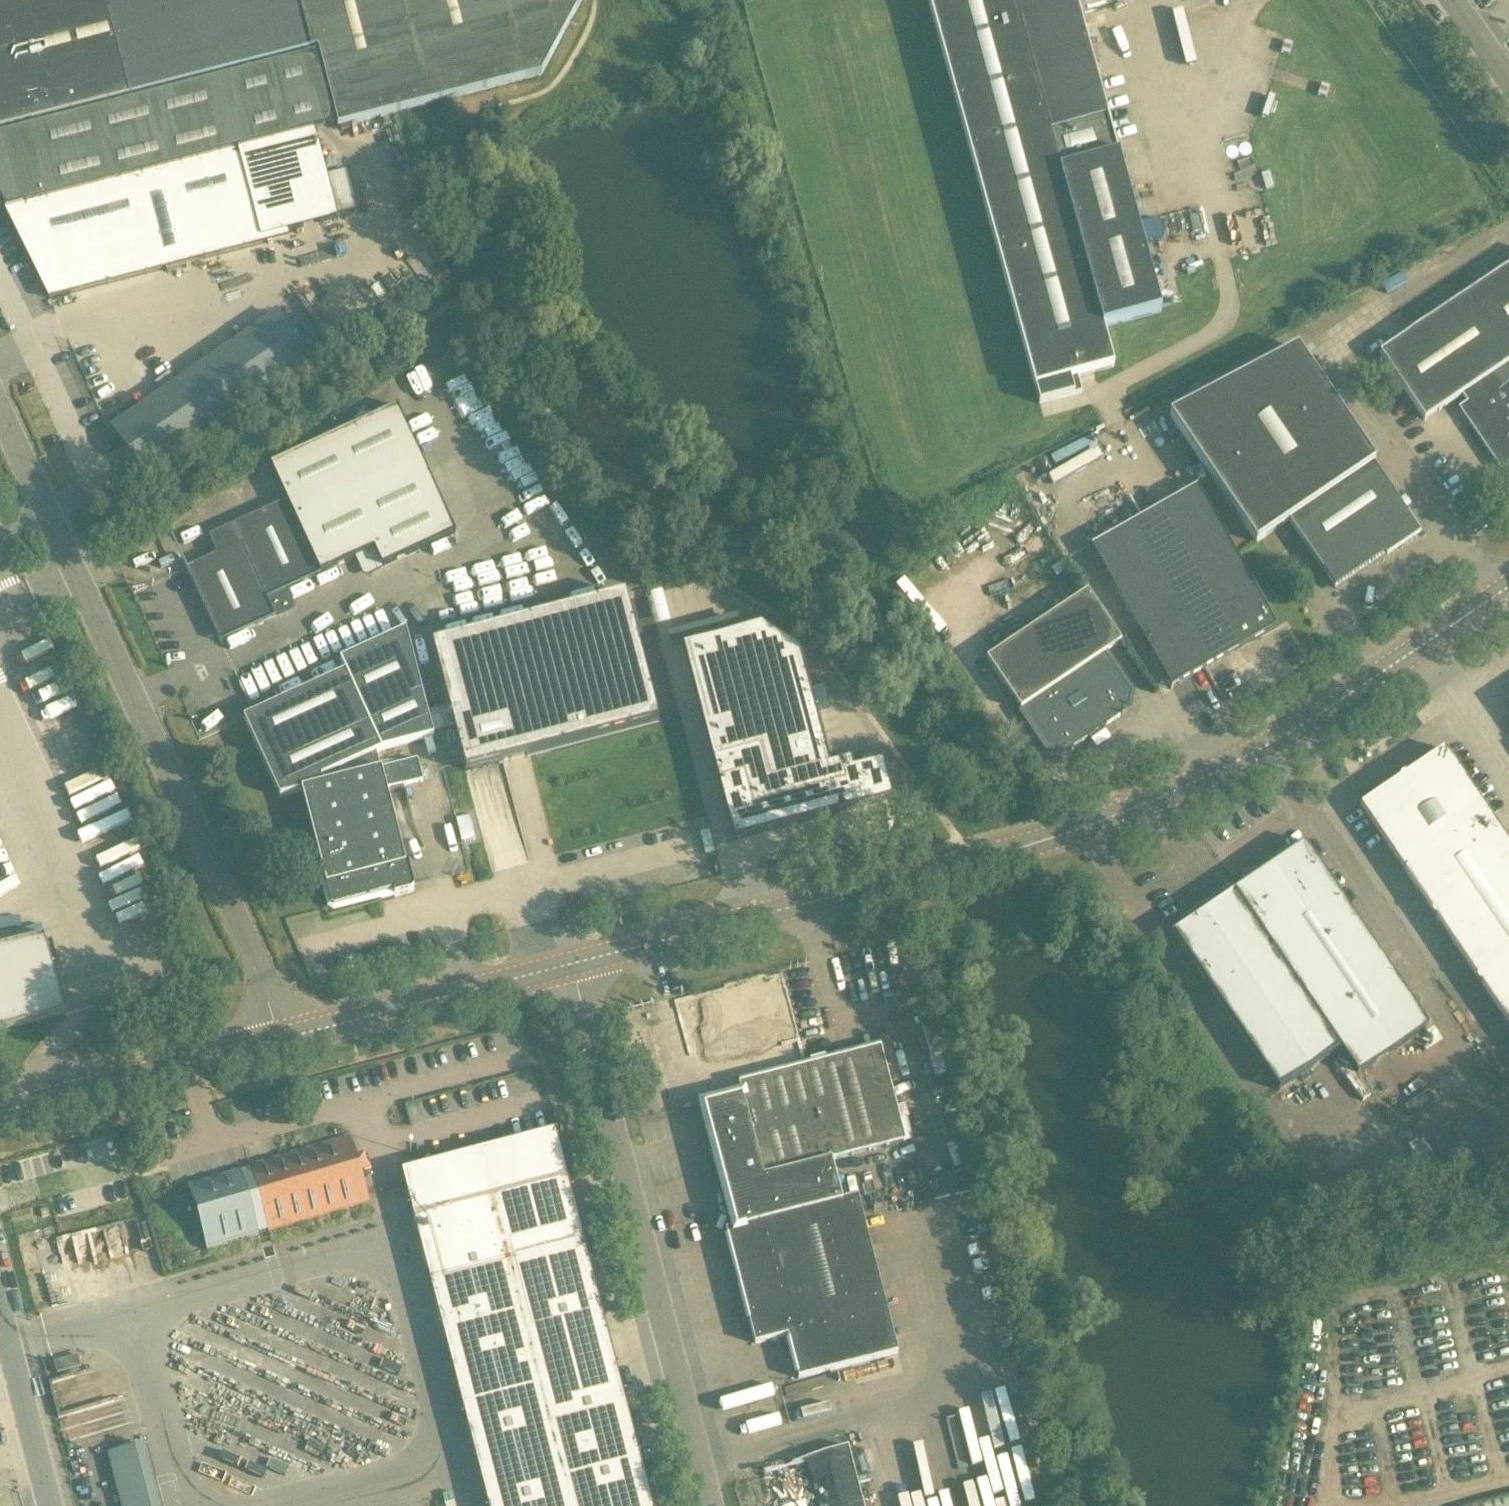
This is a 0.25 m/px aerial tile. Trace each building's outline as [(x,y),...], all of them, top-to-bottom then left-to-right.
[(317,50),(337,128),(542,75),(582,0),(0,0),(0,132),(317,50)] [(1161,313),(1076,4),(1092,0),(927,0),(1035,390),(1114,368),(1103,329),(1161,313)] [(337,219),(315,132),(334,127),(316,56),(0,137),(0,201),(49,299),(263,244),(263,245),(290,238),(288,232),(337,219)] [(1378,353),(1423,421),(1461,396),(1466,403),(1458,409),(1489,455),(1497,449),(1508,467),(1508,267),(1378,353)] [(1382,551),(1384,555),(1418,532),(1407,515),(1373,464),(1375,463),(1297,348),(1169,416),(1256,544),(1289,521),(1334,589),(1368,566),(1369,560),(1382,551)] [(145,480),(213,433),(178,383),(111,429),(145,480)] [(397,407),(269,466),(286,502),(212,536),(220,554),(186,570),(220,642),(274,618),(266,600),(357,558),(365,576),(456,534),(397,407)] [(1276,628),(1195,487),(1089,548),(1171,688),(1276,628)] [(1071,750),(1088,738),(1121,716),(1122,710),(1129,706),(1131,694),(1104,654),(1121,643),(1087,593),(986,660),(1047,751),(1058,753),(1065,749),(1071,750)] [(448,709),(428,714),(434,737),(454,732),(465,773),(657,722),(624,595),(431,645),(448,709)] [(733,841),(856,809),(891,799),(881,764),(853,771),(850,762),(830,767),(799,652),(761,627),(682,648),(733,841)] [(406,631),(340,662),(346,673),(243,719),(279,798),(302,792),(322,870),(318,875),(324,878),(326,885),(324,886),(329,906),(334,909),(379,897),(379,893),(392,890),(394,897),(410,893),(412,892),(412,891),(413,891),(413,890),(413,889),(413,887),(407,864),(405,865),(386,792),(423,782),(417,761),(381,771),(377,754),(382,752),(434,739),(434,737),(428,714),(406,631)] [(1444,750),(1360,807),(1508,1027),(1508,846),(1444,750)] [(1279,1092),(1340,1051),(1357,1077),(1428,1028),(1305,845),(1306,844),(1306,843),(1171,935),(1171,936),(1173,935),(1279,1092)] [(64,1014),(44,935),(0,946),(0,1031),(64,1014)] [(901,1354),(860,1198),(849,1156),(904,1142),(879,1047),(804,1067),(791,1070),(738,1084),(741,1093),(734,1095),(734,1097),(707,1104),(713,1127),(719,1149),(724,1168),(729,1189),(733,1203),(734,1208),(740,1230),(727,1233),(757,1347),(791,1338),(802,1380),(901,1354)] [(559,1147),(554,1131),(549,1132),(420,1166),(414,1168),(401,1171),(405,1186),(488,1505),(652,1505),(559,1147)] [(350,1208),(369,1203),(367,1196),(350,1138),(348,1138),(348,1139),(280,1159),(249,1168),(251,1177),(246,1179),(241,1180),(221,1186),(217,1172),(189,1180),(191,1185),(202,1221),(236,1211),(235,1207),(254,1202),(259,1200),(268,1232),(346,1209),(350,1208)] [(935,1200),(967,1192),(963,1177),(932,1184),(935,1200)] [(47,1209),(39,1211),(42,1218),(49,1216),(47,1209)] [(77,1356),(53,1363),(56,1375),(80,1368),(77,1356)] [(106,1454),(119,1505),(157,1505),(142,1445),(106,1454)] [(771,1505),(863,1505),(848,1447),(761,1470),(771,1505)] [(1482,1499),(1462,1505),(1508,1505),(1508,1493),(1482,1499)]
